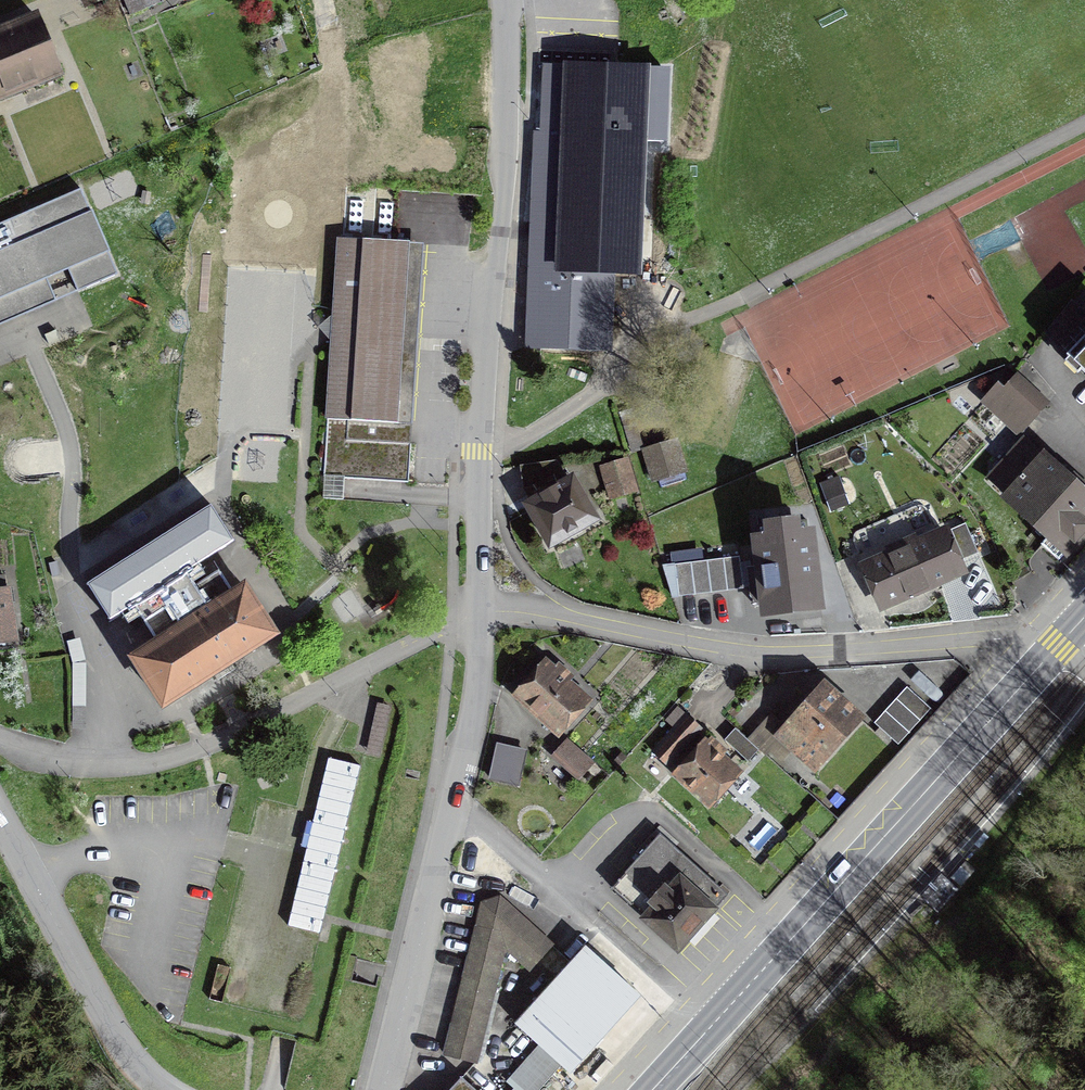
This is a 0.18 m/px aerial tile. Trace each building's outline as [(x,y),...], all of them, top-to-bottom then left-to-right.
[(84,8),(103,0),(80,0),(84,8)] [(130,16),(161,3),(160,0),(124,0),(130,16)] [(0,28),(0,105),(65,78),(38,12),(0,28)] [(603,350),(606,274),(632,275),(633,275),(633,273),(632,272),(637,142),(641,142),(661,143),(661,141),(659,141),(661,96),(662,75),(663,76),(663,73),(640,72),(565,69),(545,68),(544,71),(549,71),(548,80),(546,136),(538,135),(538,138),(540,138),(536,225),(535,225),(535,227),(536,227),(535,263),(533,304),(547,304),(547,315),(547,327),(560,327),(559,350),(604,352),(604,350),(603,350)] [(0,225),(0,325),(15,319),(118,275),(82,190),(0,225)] [(141,204),(149,206),(151,193),(142,192),(141,204)] [(325,420),(327,420),(413,426),(424,244),(336,239),(331,317),(318,328),(324,335),(330,341),(325,420)] [(1066,358),(1084,375),(1084,338),(1066,358)] [(995,389),(982,403),(1009,427),(1021,413),(1030,421),(1045,405),(1015,378),(1000,393),(995,389)] [(413,426),(327,420),(322,500),(344,501),(346,480),(409,484),(410,466),(412,440),(413,426)] [(1057,562),(1080,537),(1084,531),(1084,497),(1080,493),(1084,489),(1073,478),(1069,483),(1023,441),(987,481),(1006,498),(1005,499),(1047,537),(1039,546),(1057,562)] [(658,447),(643,451),(652,482),(683,473),(674,442),(658,447)] [(612,465),(602,468),(612,499),(632,493),(623,462),(612,465)] [(840,476),(820,484),(830,512),(850,504),(840,476)] [(592,521),(570,481),(558,488),(557,487),(538,498),(539,499),(526,507),(537,526),(548,546),(592,521)] [(218,572),(195,587),(188,576),(235,546),(211,509),(86,589),(110,626),(134,610),(155,644),(127,662),(162,716),(226,675),(281,640),(246,585),(232,594),(218,572)] [(964,525),(949,531),(962,561),(976,555),(964,525)] [(770,545),(757,547),(761,581),(753,582),(755,595),(762,595),(765,622),(793,619),(829,615),(821,539),(808,541),(806,528),(768,532),(770,545)] [(914,538),(895,547),(897,553),(862,568),(880,608),(920,590),(961,573),(943,533),(916,545),(914,538)] [(740,560),(674,568),(677,599),(712,595),(744,591),(740,560)] [(52,579),(61,576),(57,562),(48,564),(52,579)] [(6,590),(4,575),(0,576),(0,647),(19,644),(11,589),(6,590)] [(72,664),(86,661),(80,639),(67,643),(72,664)] [(72,708),(86,708),(86,664),(73,664),(72,708)] [(516,696),(556,732),(582,702),(570,691),(562,684),(568,678),(557,669),(552,675),(543,667),(516,696)] [(769,752),(778,760),(788,750),(811,770),(857,719),(840,704),(823,688),(777,739),(779,741),(769,752)] [(938,712),(915,692),(881,728),(904,749),(938,712)] [(392,708),(378,704),(367,752),(381,756),(392,708)] [(685,718),(652,754),(665,767),(698,730),(685,718)] [(709,734),(734,756),(746,743),(721,720),(709,734)] [(734,773),(718,758),(723,753),(708,740),(675,776),(706,804),(734,773)] [(554,756),(578,778),(589,765),(577,754),(565,744),(554,756)] [(517,786),(519,776),(524,754),(496,747),(490,769),(488,780),(502,783),(517,786)] [(224,783),(227,775),(219,773),(217,781),(224,783)] [(612,808),(618,801),(610,793),(604,800),(612,808)] [(634,854),(638,858),(610,890),(676,949),(693,930),(710,910),(704,905),(718,889),(673,849),(677,844),(658,827),(634,854)] [(936,914),(956,892),(945,882),(943,883),(926,902),(925,904),(936,914)] [(480,905),(473,929),(443,1056),(475,1064),(503,948),(528,971),(550,946),(498,899),(480,905)] [(583,948),(514,1024),(562,1068),(631,992),(583,948)] [(460,1078),(449,1089),(473,1089),(460,1078)]
